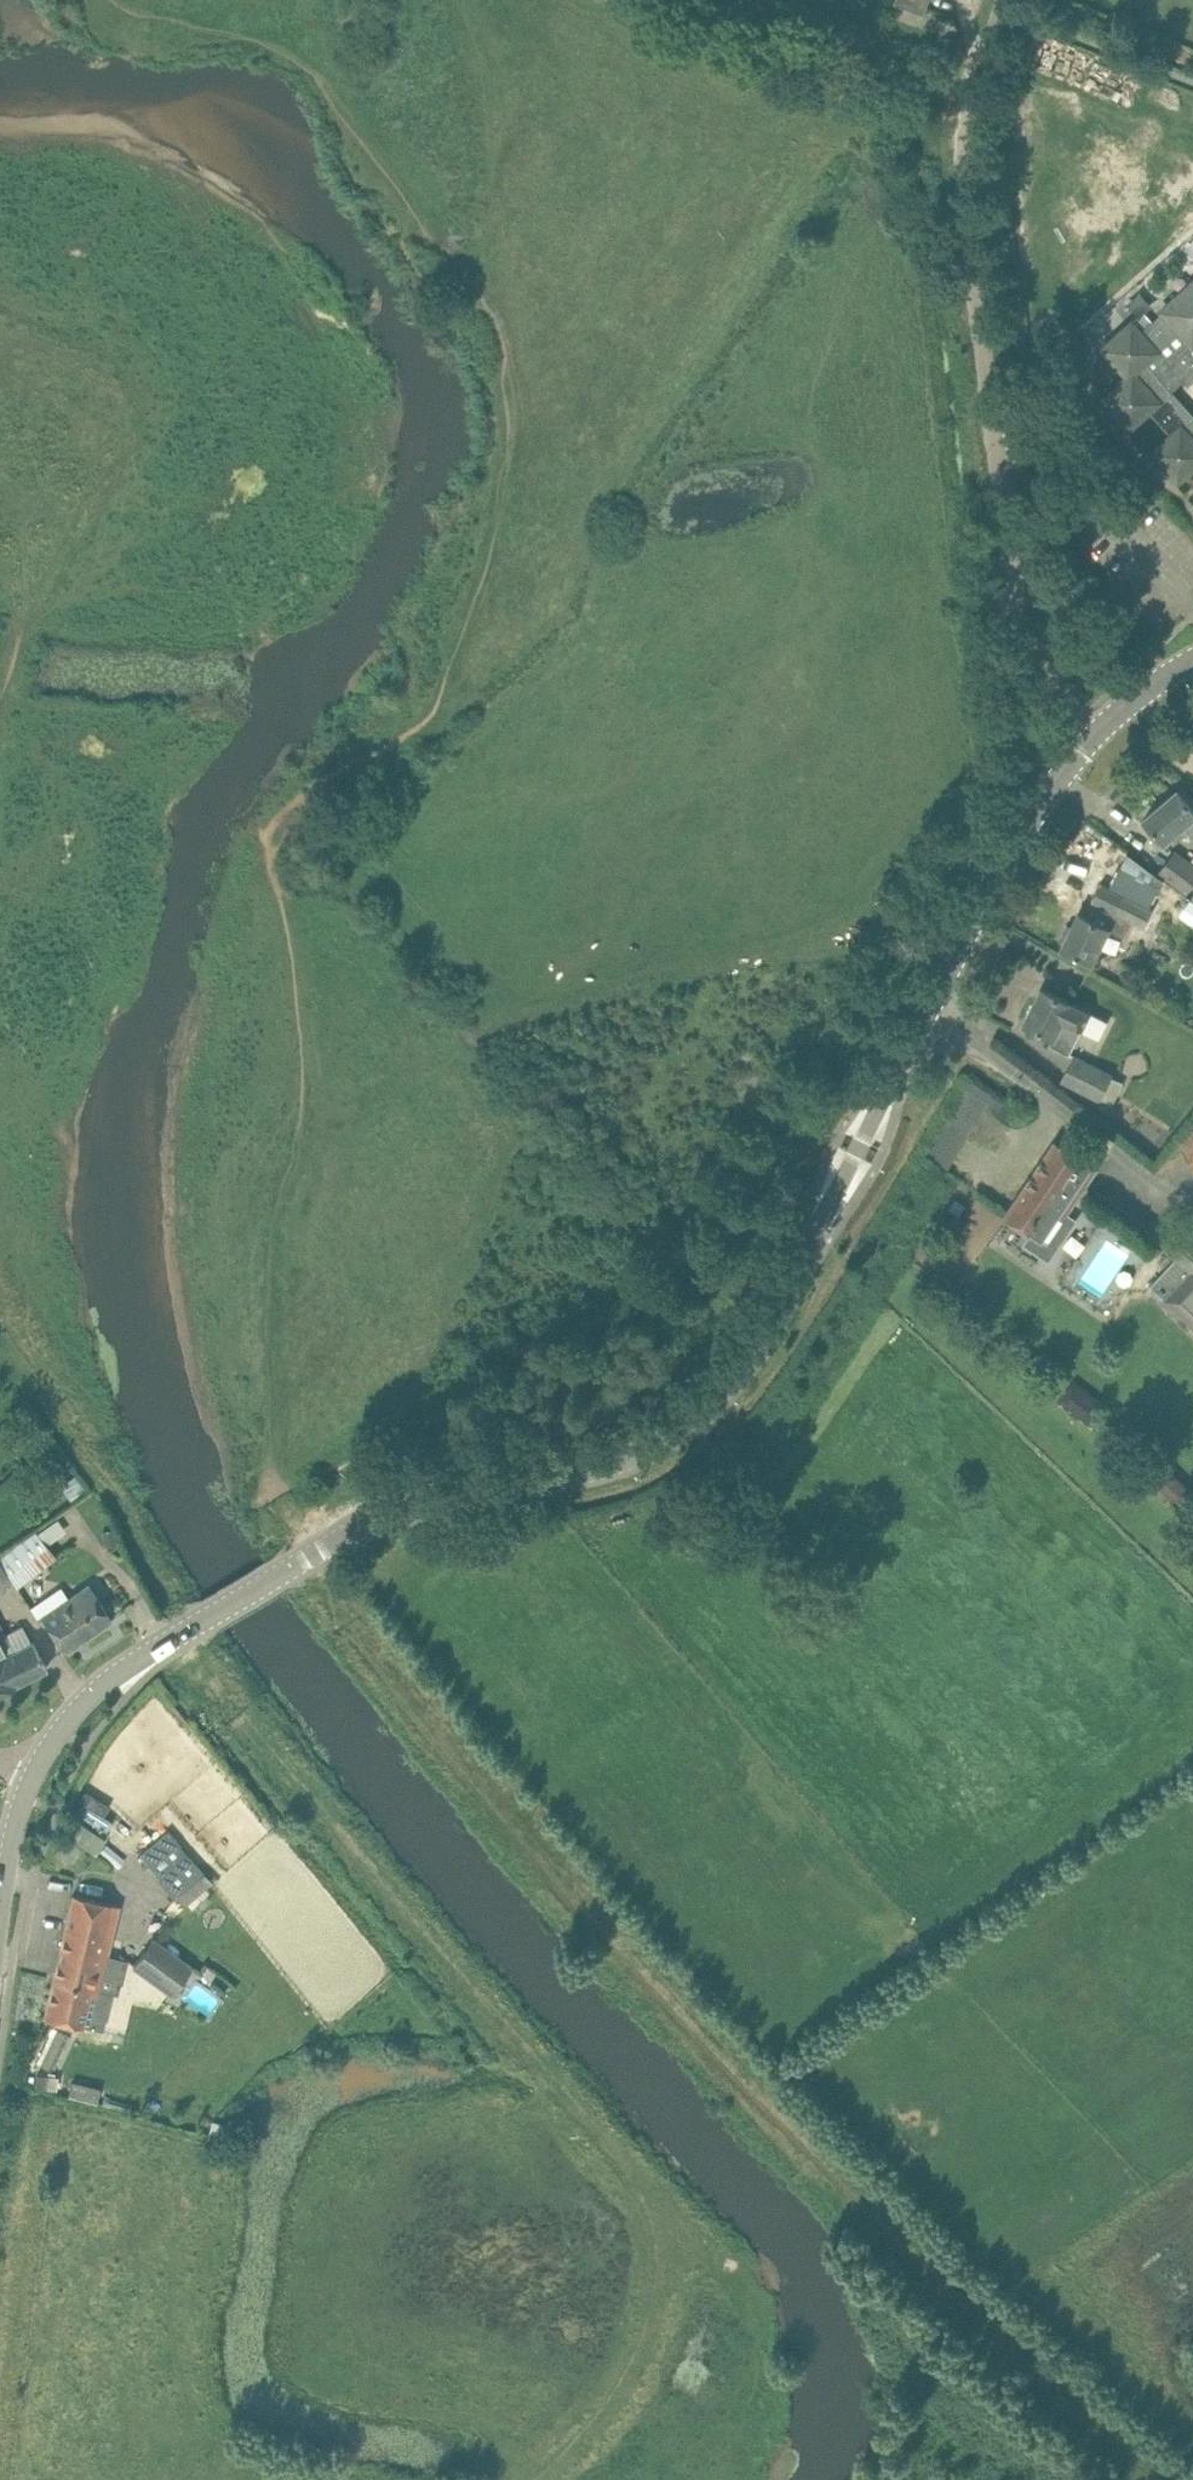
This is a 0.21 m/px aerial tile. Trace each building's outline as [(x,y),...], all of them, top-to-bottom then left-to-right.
[(894,2),(924,14),(927,5),(929,0),(895,0),(894,2)] [(1161,310),(1164,313),(1143,333),(1132,321),(1102,347),(1128,377),(1104,398),(1130,427),(1152,408),(1173,432),(1152,451),(1179,481),(1192,468),(1192,413),(1173,390),(1185,379),(1182,376),(1192,366),(1192,281),(1161,310)] [(1177,789),(1144,818),(1164,841),(1184,825),(1192,836),(1192,808),(1177,789)] [(1192,884),(1192,866),(1175,852),(1161,870),(1188,890),(1192,884)] [(1059,939),(1064,942),(1061,947),(1092,962),(1109,928),(1125,936),(1133,920),(1144,925),(1153,908),(1102,882),(1093,900),(1100,903),(1092,918),(1079,912),(1072,925),(1067,923),(1059,939)] [(1182,899),(1177,909),(1183,913),(1181,917),(1192,924),(1192,906),(1182,899)] [(1070,1002),(1071,1001),(1041,987),(1024,1021),(1053,1036),(1050,1043),(1069,1053),(1089,1012),(1070,1002)] [(1112,1074),(1075,1055),(1062,1079),(1112,1104),(1123,1082),(1111,1076),(1112,1074)] [(930,1155),(953,1167),(977,1121),(991,1129),(1007,1098),(970,1078),(930,1155)] [(1077,1217),(1067,1210),(1096,1168),(1055,1141),(1005,1215),(1032,1233),(1025,1243),(1049,1259),(1077,1217)] [(1150,1285),(1192,1324),(1192,1232),(1192,1230),(1173,1251),(1172,1252),(1177,1256),(1150,1285)] [(1150,1478),(1190,1518),(1192,1515),(1192,1491),(1165,1464),(1150,1478)] [(75,1506),(82,1516),(98,1506),(91,1495),(75,1506)] [(55,1555),(34,1529),(0,1555),(0,1568),(13,1587),(55,1555)] [(63,1651),(111,1619),(88,1585),(40,1618),(63,1651)] [(47,1666),(33,1641),(32,1642),(23,1626),(4,1636),(0,1628),(0,1663),(2,1662),(13,1685),(20,1682),(19,1681),(47,1666)] [(13,1685),(2,1662),(0,1663),(0,1692),(13,1685)] [(138,1853),(182,1905),(212,1877),(166,1827),(138,1853)] [(44,2016),(82,2025),(90,1993),(96,1994),(117,1904),(73,1893),(44,2016)] [(191,1969),(153,1941),(132,1968),(170,1997),(191,1969)]
